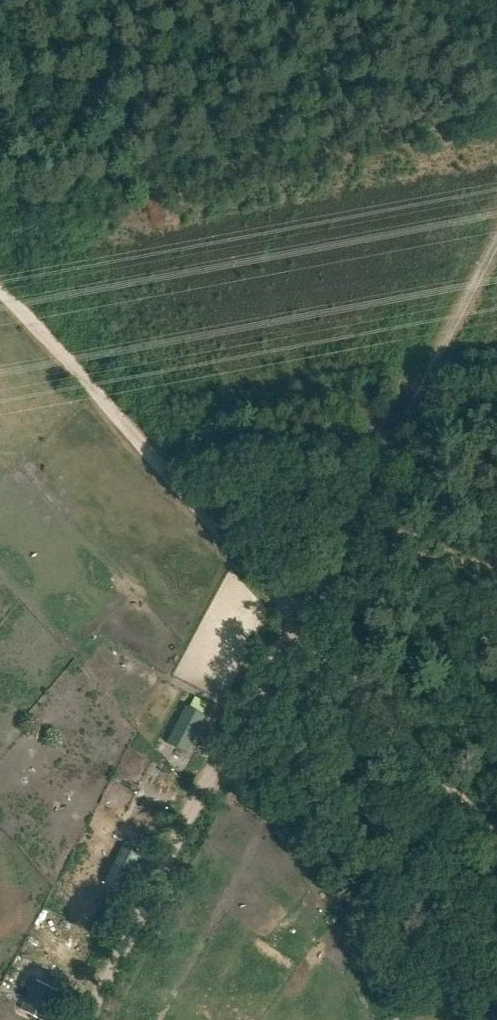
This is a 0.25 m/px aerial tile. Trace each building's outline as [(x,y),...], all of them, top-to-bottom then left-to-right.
[(186,706),(167,744),(186,754),(206,717),(186,706)] [(121,848),(103,885),(122,894),(141,857),(121,848)] [(23,1011),(42,1019),(45,1019),(58,992),(37,982),(23,1011)]
